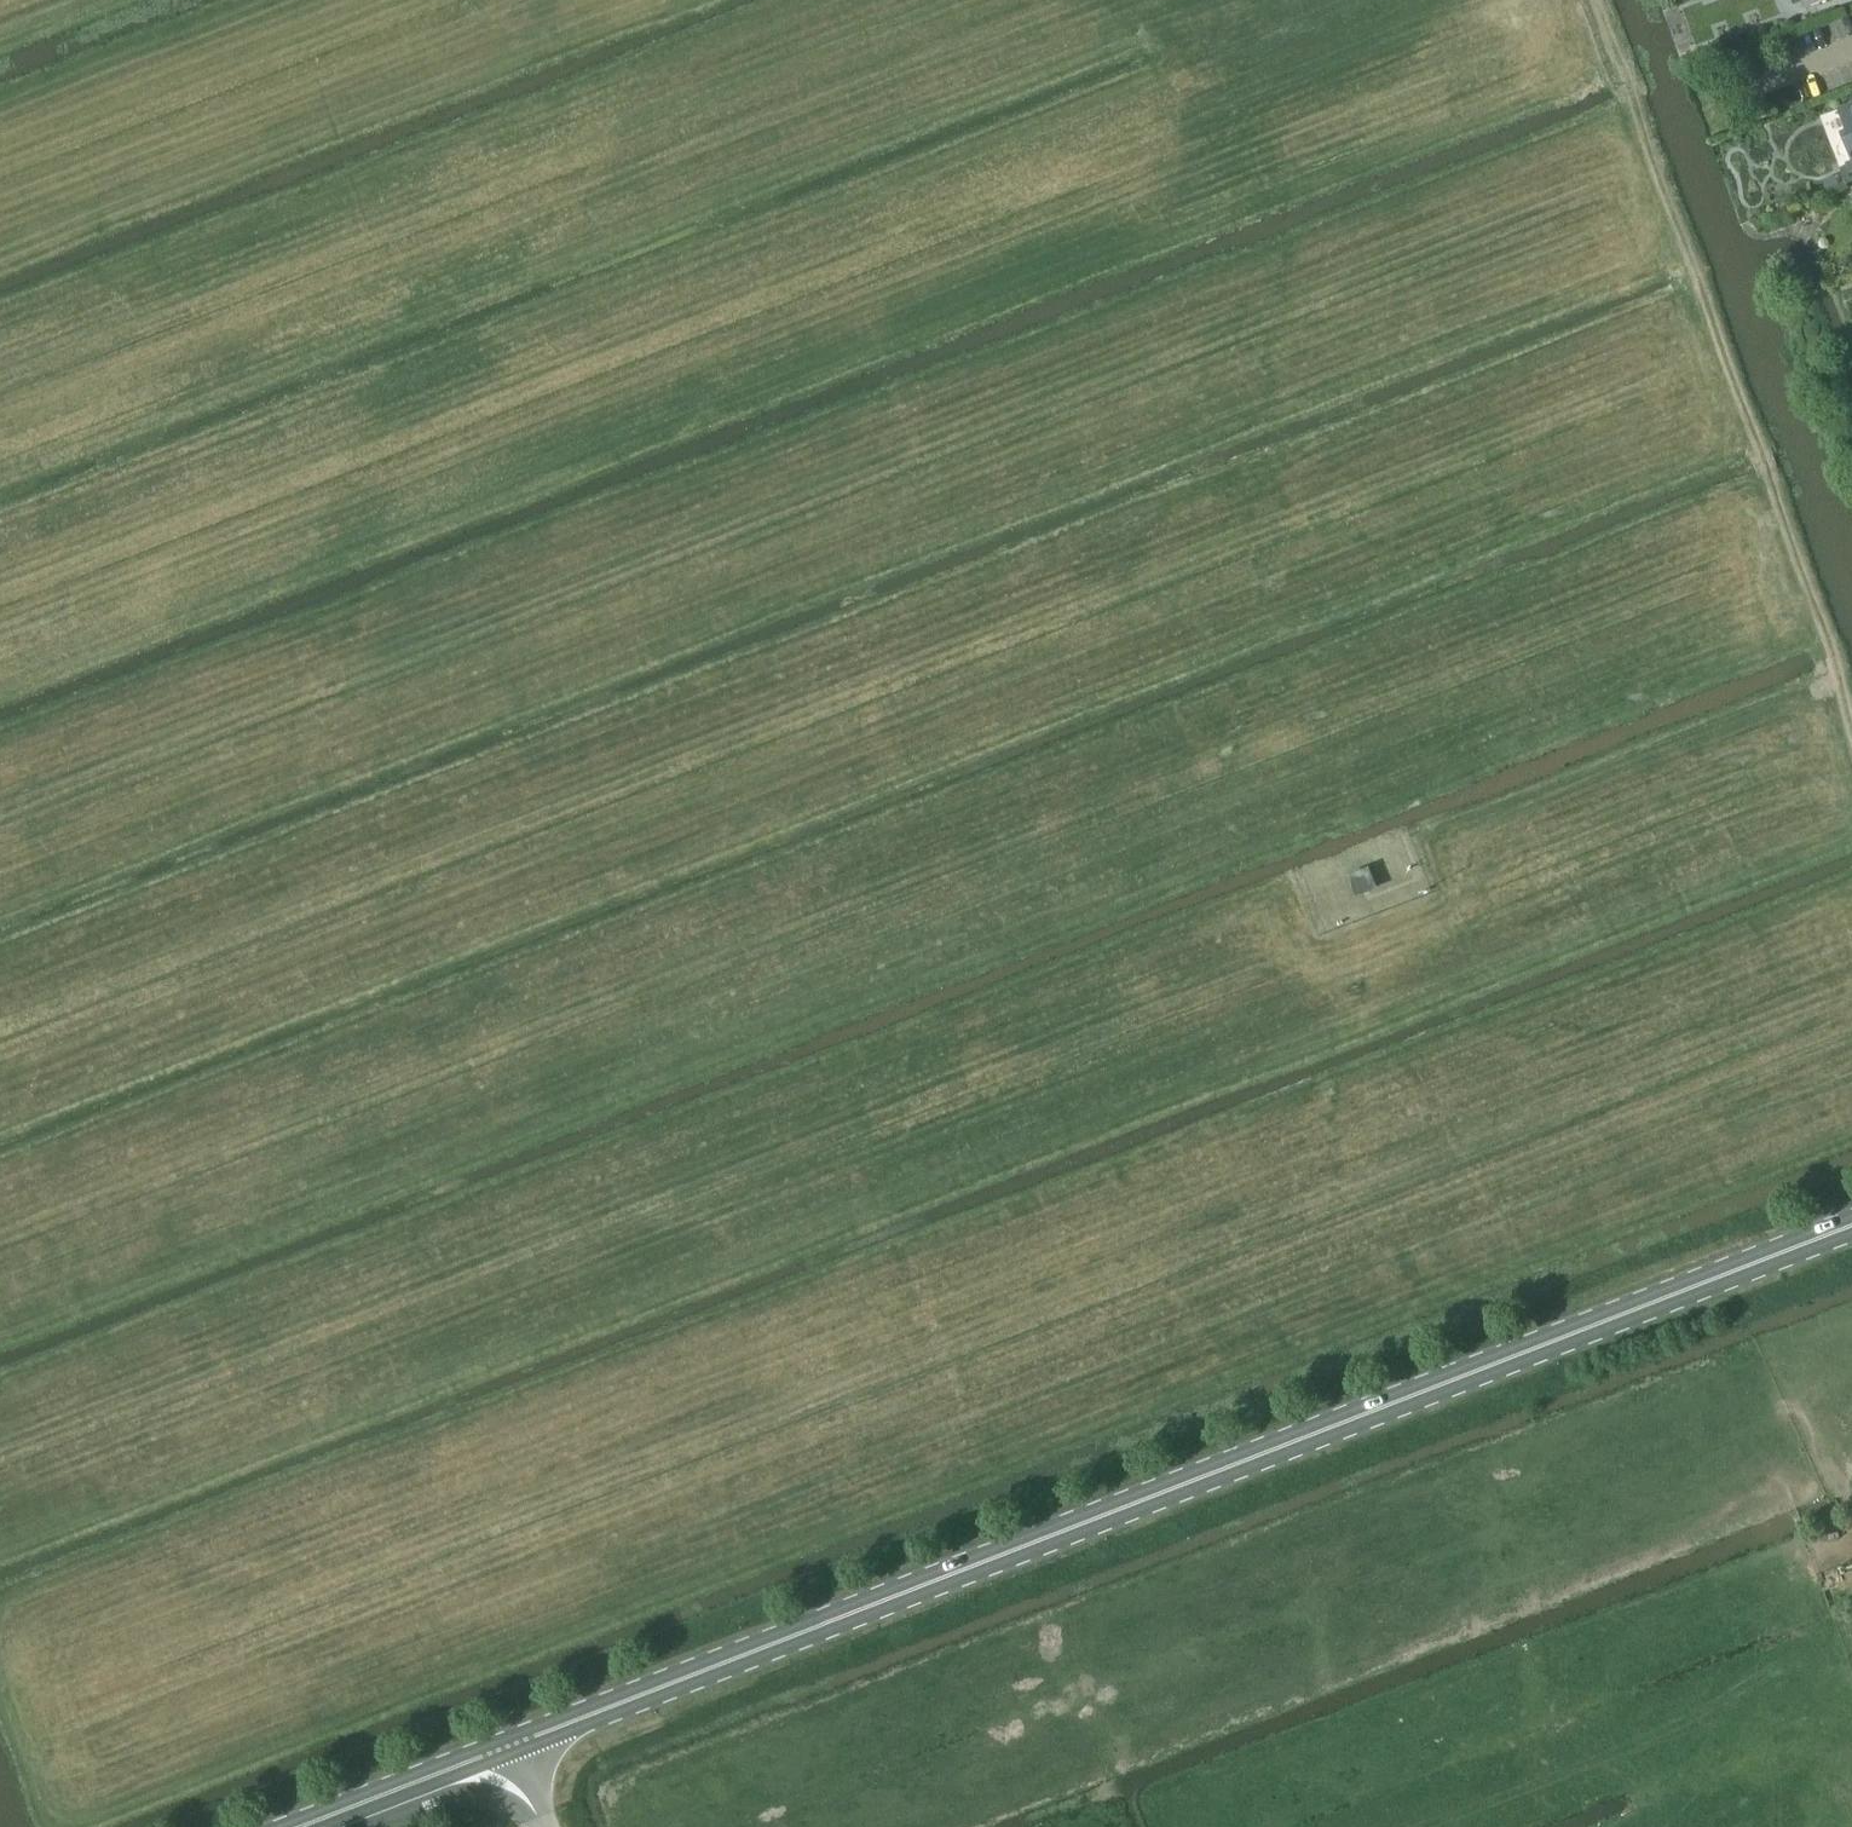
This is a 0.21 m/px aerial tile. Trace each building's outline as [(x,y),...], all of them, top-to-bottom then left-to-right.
[(1840,108),(1848,130),(1843,132),(1851,155),(1851,103),(1840,108)] [(1839,166),(1846,183),(1851,181),(1851,161),(1839,166)] [(1357,894),(1377,886),(1369,866),(1350,874),(1357,894)]
